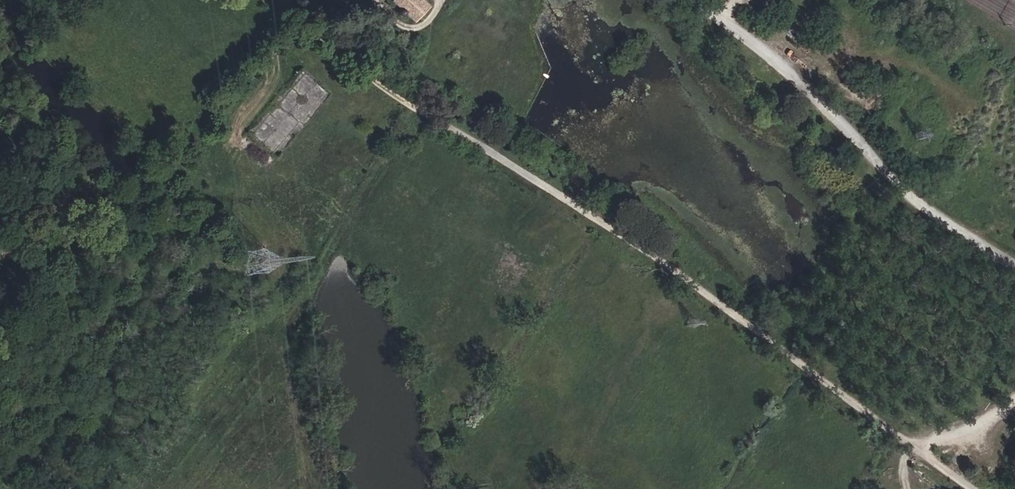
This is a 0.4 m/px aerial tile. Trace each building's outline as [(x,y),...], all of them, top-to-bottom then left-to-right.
[(393,1),(385,10),(393,18),(391,22),(400,30),(404,25),(411,31),(428,12),(414,0),(392,0),(393,1)]
